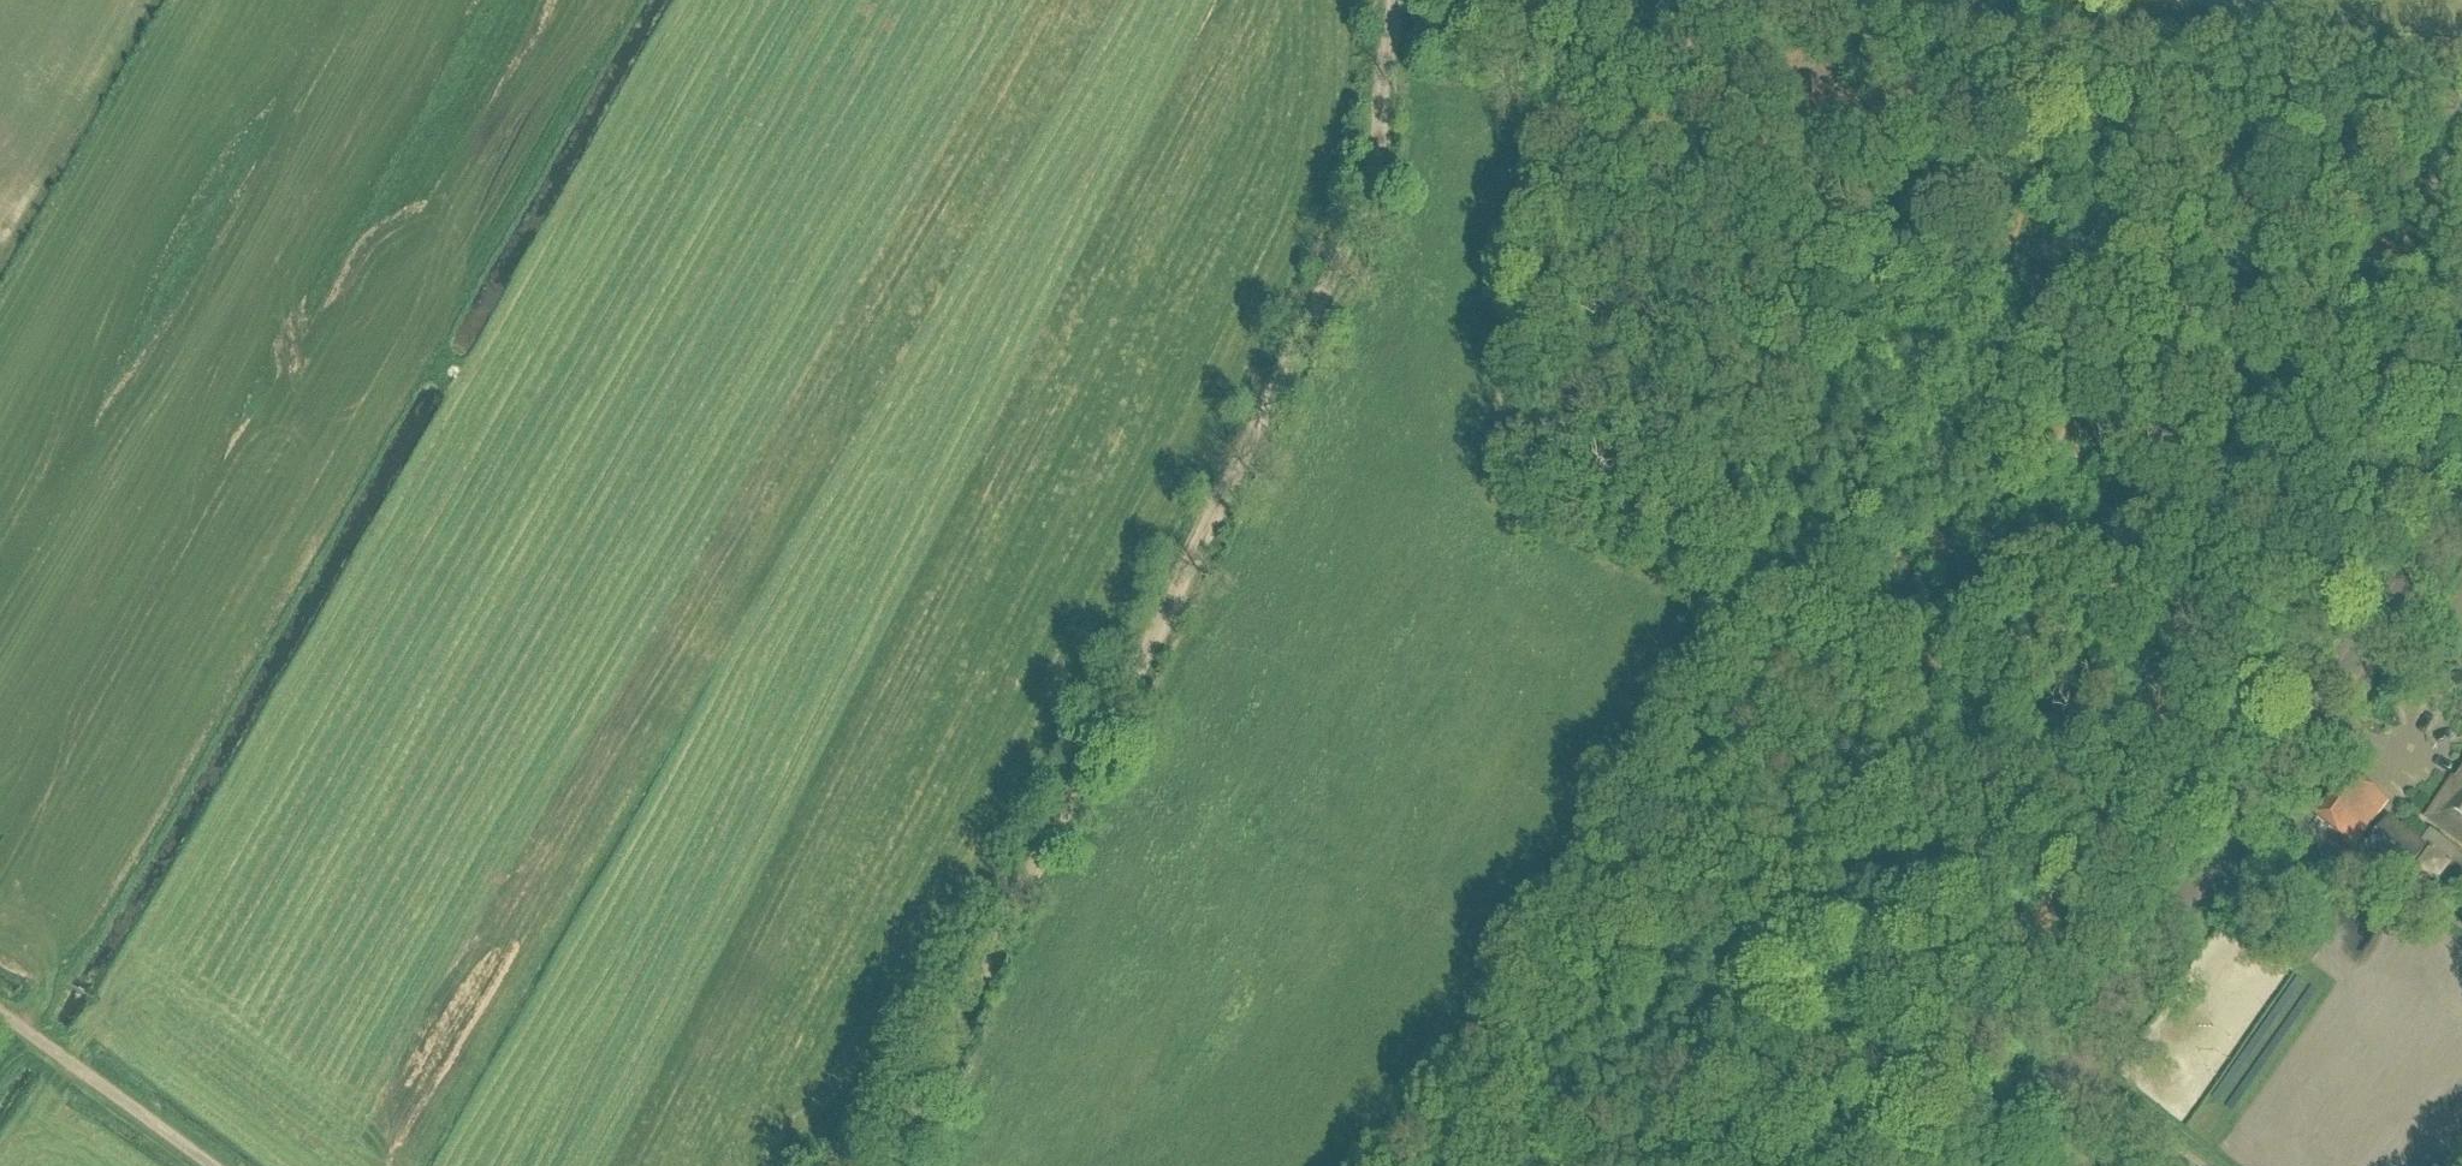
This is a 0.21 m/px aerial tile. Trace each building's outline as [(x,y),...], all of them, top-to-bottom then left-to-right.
[(2347,771),(2313,818),(2354,849),(2389,802),(2347,771)] [(2456,780),(2452,777),(2424,819),(2461,844),(2461,771),(2456,780)] [(2368,845),(2407,873),(2427,845),(2389,818),(2368,845)] [(2431,848),(2417,868),(2438,883),(2452,864),(2431,848)]
